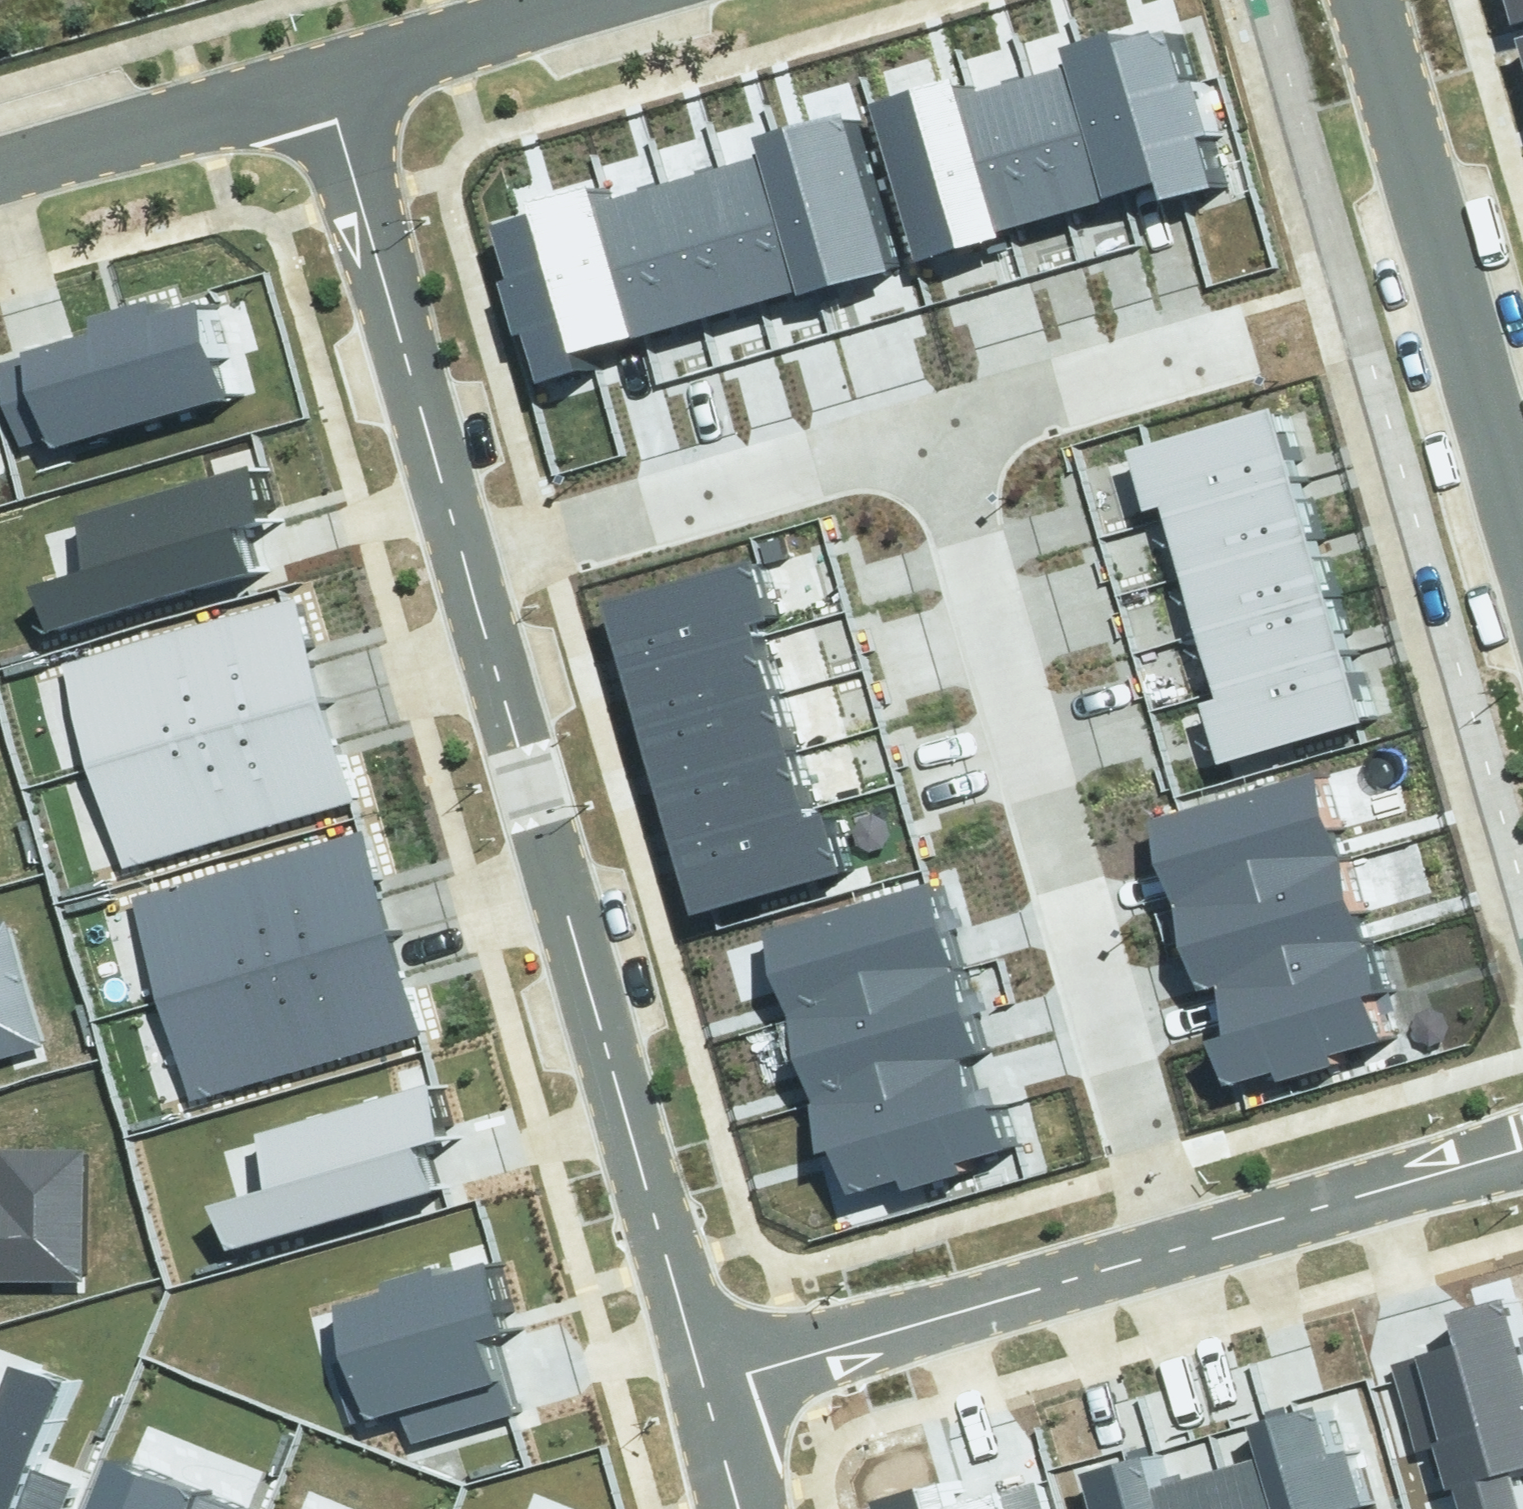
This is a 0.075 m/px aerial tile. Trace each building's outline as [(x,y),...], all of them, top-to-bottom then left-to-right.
[(1509,19),(1522,15),(1522,0),(1503,0),(1509,19)] [(1522,68),(1522,15),(1509,19),(1522,68)] [(1162,24),(1058,54),(1063,70),(1101,202),(1134,193),(1138,209),(1210,188),(1162,24)] [(1052,216),(1101,202),(1063,70),(1014,84),(1052,216)] [(1002,231),(963,99),(957,77),(873,101),(917,255),(1002,231)] [(1052,216),(1014,84),(963,99),(1002,231),(1052,216)] [(750,141),(755,158),(794,294),(892,266),(849,113),(750,141)] [(755,158),(700,174),(739,309),(794,294),(755,158)] [(700,174),(645,189),(684,324),(739,309),(700,174)] [(645,189),(590,205),(629,339),(684,324),(645,189)] [(489,220),(535,382),(581,369),(577,354),(629,339),(590,205),(587,193),(489,220)] [(41,456),(223,403),(194,302),(173,308),(169,293),(90,316),(94,330),(0,357),(0,363),(23,441),(35,438),(41,456)] [(1125,447),(1143,510),(1158,506),(1292,467),(1273,404),(1125,447)] [(31,579),(44,628),(243,573),(230,526),(267,516),(251,460),(70,510),(85,564),(31,579)] [(1158,506),(1177,569),(1310,530),(1292,467),(1158,506)] [(1177,569),(1195,632),(1329,593),(1310,530),(1177,569)] [(597,604),(615,666),(750,627),(767,622),(748,560),(597,604)] [(1195,632),(1213,695),(1347,656),(1329,593),(1195,632)] [(288,610),(60,677),(88,774),(316,707),(288,610)] [(615,666),(633,728),(768,688),(750,627),(615,666)] [(1199,699),(1217,763),(1366,720),(1347,656),(1213,695),(1199,699)] [(633,728),(652,790),(785,750),(768,688),(633,728)] [(345,805),(316,707),(88,774),(118,872),(345,805)] [(652,790),(670,851),(804,812),(785,750),(652,790)] [(1145,821),(1170,913),(1335,868),(1310,777),(1145,821)] [(670,851),(688,913),(840,869),(821,807),(804,812),(670,851)] [(365,831),(135,902),(166,1002),(396,931),(365,831)] [(1170,913),(1195,1004),(1213,999),(1360,960),(1335,868),(1170,913)] [(755,934),(782,1025),(954,976),(927,884),(755,934)] [(33,1040),(0,922),(0,1049),(33,1040)] [(396,931),(166,1002),(199,1104),(429,1033),(396,931)] [(1205,1041),(1217,1087),(1271,1072),(1273,1081),(1332,1065),(1329,1054),(1372,1043),(1360,998),(1370,996),(1360,960),(1213,999),(1223,1036),(1205,1041)] [(782,1025),(809,1117),(969,1071),(980,1067),(977,1057),(954,976),(782,1025)] [(828,1152),(842,1199),(894,1184),(896,1190),(961,1172),(959,1165),(1005,1151),(985,1084),(974,1088),(969,1071),(809,1117),(820,1155),(828,1152)] [(216,1204),(227,1246),(427,1196),(415,1147),(442,1140),(430,1091),(261,1134),(275,1189),(216,1204)] [(73,1284),(85,1162),(5,1155),(1,1198),(0,1198),(0,1278),(73,1284)] [(331,1313),(362,1419),(394,1409),(405,1446),(507,1417),(485,1339),(505,1333),(487,1269),(331,1313)] [(1417,1447),(1444,1439),(1464,1508),(1516,1508),(1507,1474),(1522,1469),(1522,1335),(1517,1337),(1505,1294),(1438,1312),(1450,1352),(1395,1367),(1417,1447)] [(74,1478),(37,1464),(68,1386),(7,1362),(0,1379),(0,1508),(62,1508),(74,1478)] [(1260,1464),(1273,1508),(1360,1508),(1342,1447),(1328,1451),(1315,1405),(1249,1423),(1260,1464)] [(1150,1494),(1139,1455),(1077,1472),(1087,1508),(1154,1508),(1150,1494)] [(92,1508),(225,1508),(110,1463),(92,1508)] [(1260,1464),(1213,1477),(1221,1508),(1273,1508),(1260,1464)] [(867,1508),(1045,1508),(1038,1483),(960,1505),(952,1477),(865,1502),(867,1508)] [(1213,1477),(1150,1494),(1154,1508),(1221,1508),(1213,1477)]
